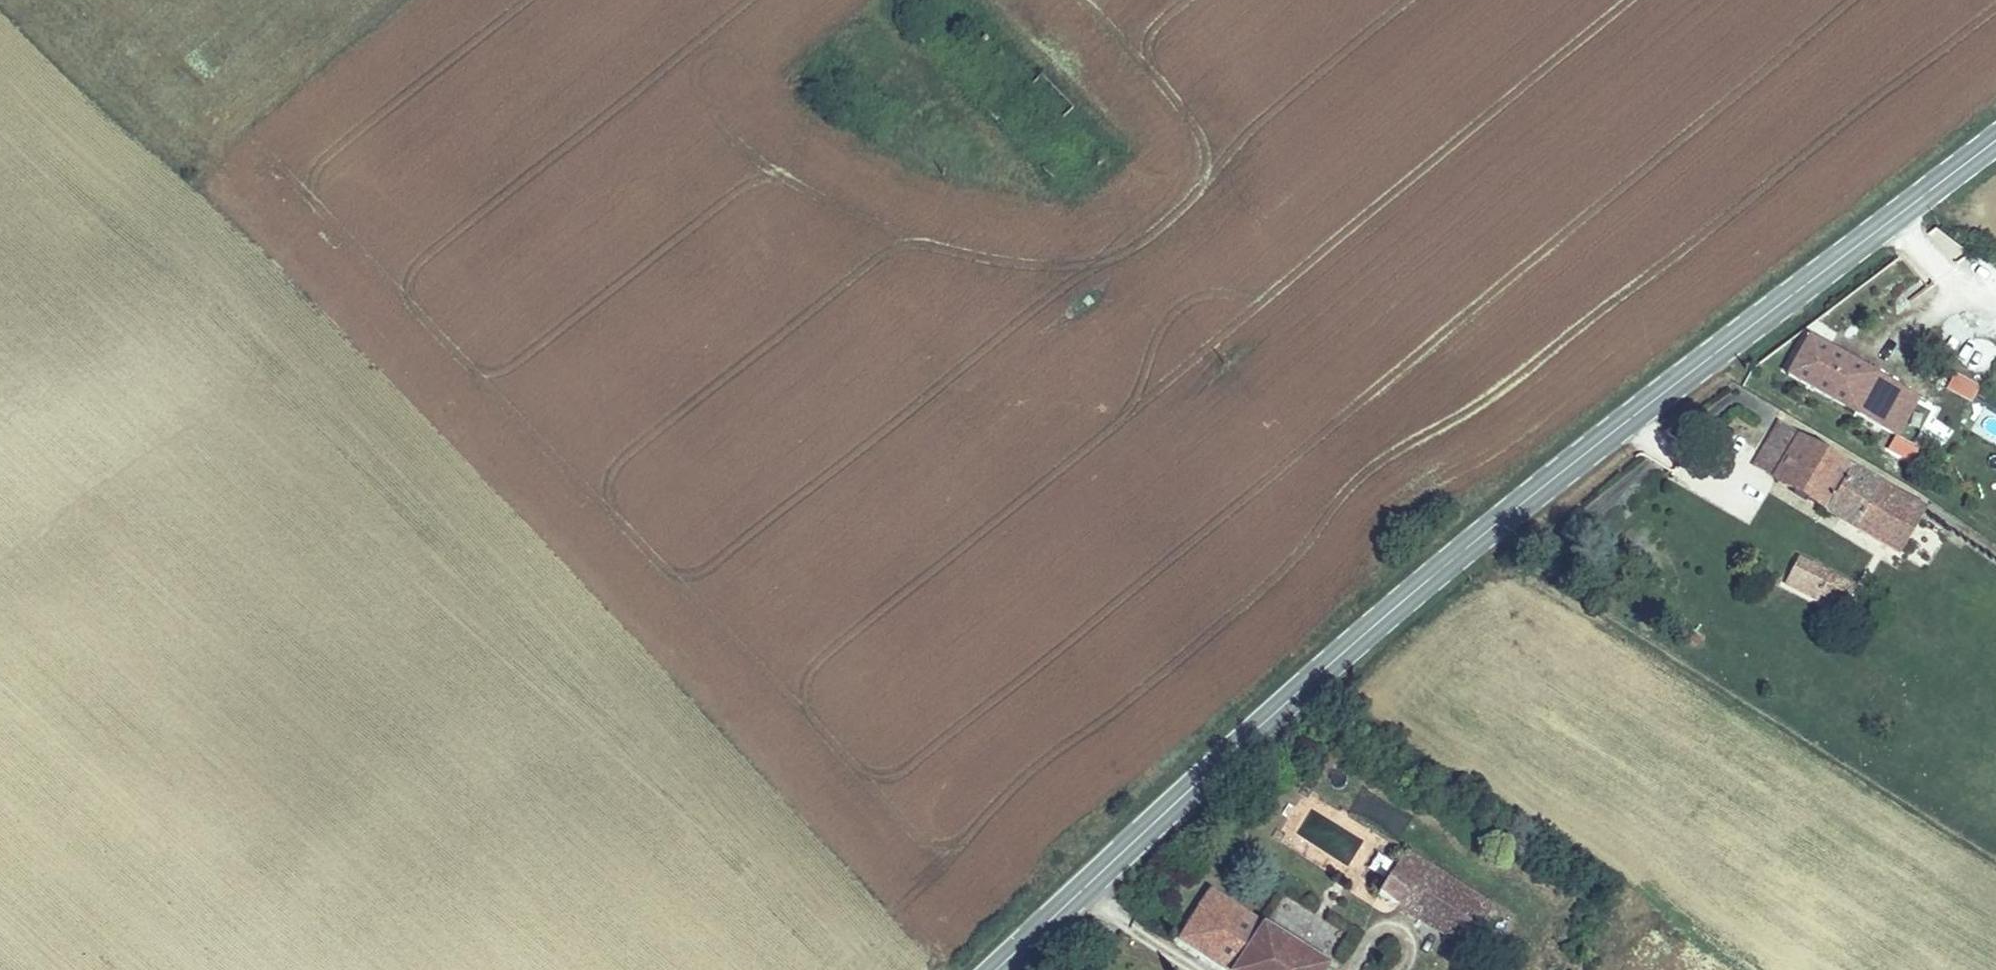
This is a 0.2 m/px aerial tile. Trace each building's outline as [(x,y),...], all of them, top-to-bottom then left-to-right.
[(1947,229),(1902,255),(1919,286),(1964,260),(1947,229)] [(1912,398),(1794,332),(1764,366),(1812,396),(1890,436),(1912,398)] [(1965,339),(1956,357),(1981,370),(1991,352),(1965,339)] [(1969,393),(1947,381),(1943,389),(1964,400),(1969,393)] [(1745,467),(1849,528),(1873,486),(1769,424),(1745,467)] [(1873,486),(1849,528),(1888,551),(1912,510),(1873,486)] [(1846,587),(1790,559),(1778,584),(1809,599),(1812,594),(1835,606),(1846,587)] [(1495,907),(1408,852),(1389,881),(1405,891),(1397,906),(1468,951),(1495,907)] [(1389,881),(1380,895),(1397,906),(1405,891),(1389,881)] [(1206,887),(1174,938),(1225,969),(1323,969),(1328,963),(1206,887)]
